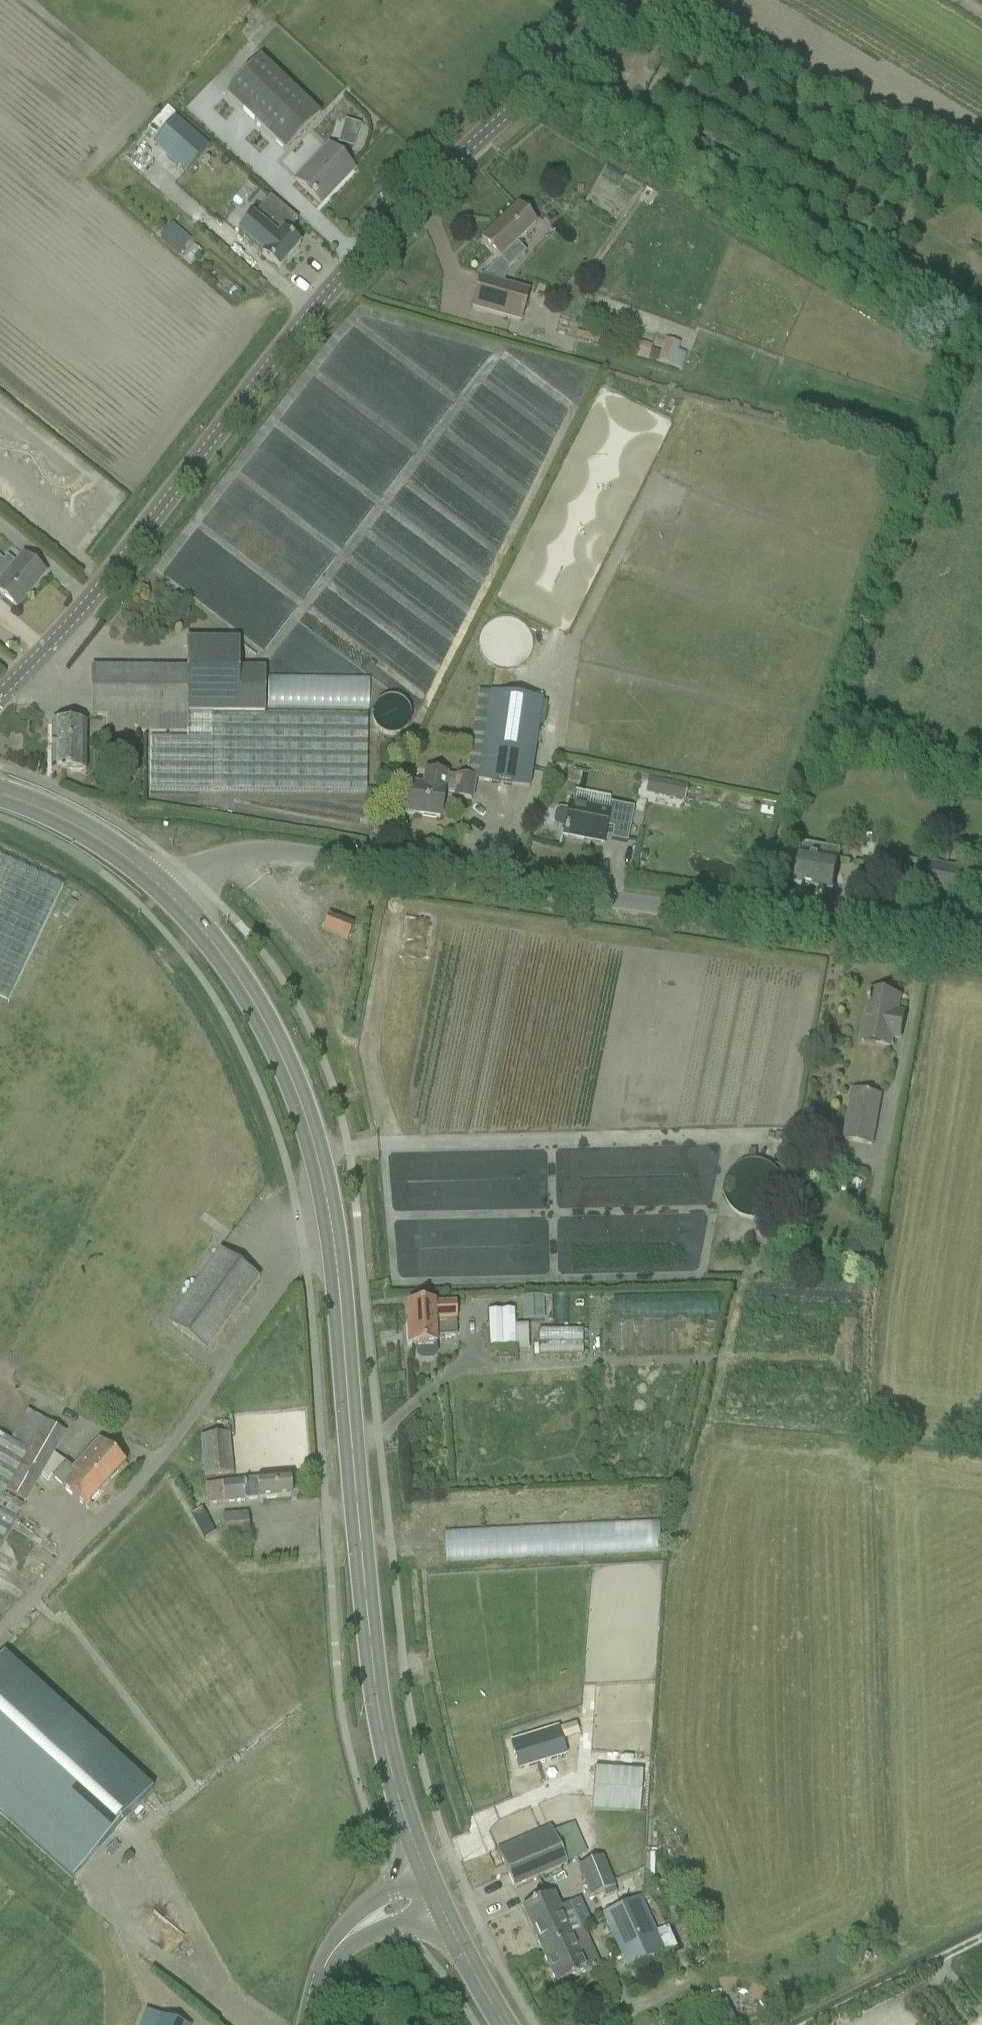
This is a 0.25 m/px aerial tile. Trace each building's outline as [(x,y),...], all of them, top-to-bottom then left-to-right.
[(258,58),(223,96),(283,153),(319,116),(258,58)] [(175,121),(154,146),(184,172),(205,147),(175,121)] [(353,170),(338,157),(327,147),(295,182),(305,192),(320,205),(332,192),(331,190),(337,184),(338,186),(353,170)] [(284,235),(296,221),(269,198),(251,219),(276,239),(261,257),(278,272),(299,248),(284,235)] [(508,270),(522,256),(513,246),(534,226),(517,208),(493,231),(481,242),(499,261),(499,260),(508,270)] [(480,279),(471,310),(519,324),(528,293),(480,279)] [(665,340),(659,363),(682,369),(686,355),(679,353),(681,345),(665,340)] [(629,354),(648,360),(652,347),(633,341),(629,354)] [(0,595),(15,608),(26,596),(25,595),(43,574),(44,574),(45,574),(23,556),(16,564),(8,558),(4,563),(1,566),(0,565),(0,595)] [(239,669),(239,642),(186,642),(186,670),(186,730),(186,740),(210,740),(210,714),(263,715),(264,670),(239,669)] [(106,738),(126,738),(139,738),(139,730),(186,730),(186,670),(91,670),(91,717),(106,717),(106,738)] [(528,789),(531,769),(541,702),(489,695),(477,781),(528,789)] [(365,792),(366,772),(366,742),(366,716),(263,715),(210,714),(210,740),(186,740),(150,740),(150,771),(150,791),(365,792)] [(51,725),(51,773),(85,774),(85,726),(51,725)] [(470,801),(473,781),(428,774),(426,788),(409,786),(405,814),(439,820),(443,792),(455,794),(454,798),(470,801)] [(656,783),(653,802),(690,808),(693,789),(656,783)] [(569,804),(567,812),(560,811),(557,812),(555,814),(553,822),(554,826),(556,828),(564,829),(562,837),(583,841),(583,839),(601,843),(601,845),(602,845),(605,828),(613,830),(611,841),(626,844),(633,810),(609,804),(607,812),(569,804)] [(831,892),(835,872),(837,864),(839,852),(804,844),(802,857),(800,856),(798,866),(795,885),(831,892)] [(55,887),(0,862),(0,1001),(3,1003),(47,905),(55,887)] [(919,863),(914,891),(953,898),(958,871),(919,863)] [(347,941),(352,927),(327,917),(322,931),(347,941)] [(898,1041),(898,1040),(901,1024),(894,1023),(898,999),(870,994),(866,1014),(861,1044),(890,1049),(892,1040),(898,1041)] [(841,1141),(872,1146),(881,1096),(850,1090),(841,1141)] [(258,1280),(219,1252),(167,1323),(206,1351),(258,1280)] [(129,1308),(136,1295),(122,1288),(115,1301),(129,1308)] [(520,1298),(521,1322),(543,1322),(543,1297),(520,1298)] [(622,1300),(622,1321),(727,1319),(726,1298),(622,1300)] [(406,1348),(414,1348),(415,1357),(419,1361),(432,1360),(435,1356),(435,1346),(434,1338),(454,1337),(452,1304),(427,1306),(407,1307),(409,1329),(405,1329),(406,1348)] [(512,1310),(486,1311),(488,1348),(514,1346),(514,1352),(528,1351),(527,1326),(513,1326),(512,1310)] [(582,1330),(537,1330),(537,1348),(533,1348),(533,1354),(537,1354),(537,1356),(582,1355),(582,1330)] [(244,1374),(252,1470),(301,1466),(292,1370),(244,1374)] [(15,1519),(21,1508),(3,1497),(5,1492),(25,1502),(43,1471),(65,1434),(47,1424),(27,1412),(10,1442),(0,1437),(0,1545),(15,1519)] [(204,1478),(232,1475),(228,1435),(200,1438),(204,1478)] [(76,1466),(103,1488),(124,1465),(98,1441),(83,1457),(76,1466)] [(103,1488),(76,1466),(72,1470),(65,1464),(62,1466),(51,1479),(84,1509),(103,1488)] [(289,1498),(288,1478),(205,1486),(207,1506),(289,1498)] [(449,1505),(451,1564),(668,1555),(667,1522),(671,1521),(670,1495),(449,1505)] [(222,1516),(224,1540),(249,1539),(246,1514),(222,1516)] [(40,1619),(30,1625),(37,1634),(46,1628),(40,1619)] [(71,1880),(152,1791),(3,1654),(0,1658),(0,1816),(71,1880)] [(597,1770),(593,1805),(639,1809),(639,1804),(646,1805),(648,1781),(640,1780),(641,1773),(597,1770)] [(513,1890),(531,1881),(569,1864),(587,1856),(573,1824),(557,1831),(553,1824),(495,1851),(513,1890)] [(616,1854),(602,1859),(601,1858),(576,1868),(588,1898),(614,1888),(609,1876),(614,1874),(611,1864),(619,1861),(616,1854)] [(539,1900),(521,1908),(540,1951),(570,1938),(561,1919),(573,1913),(568,1904),(557,1909),(550,1895),(539,1900)] [(612,1939),(626,1970),(664,1953),(639,1897),(600,1914),(606,1927),(612,1939)] [(557,1987),(575,1978),(599,1968),(590,1947),(583,1932),(570,1938),(540,1951),(557,1987)] [(171,2021),(160,2017),(144,2011),(138,2024),(182,2024),(171,2021)]
